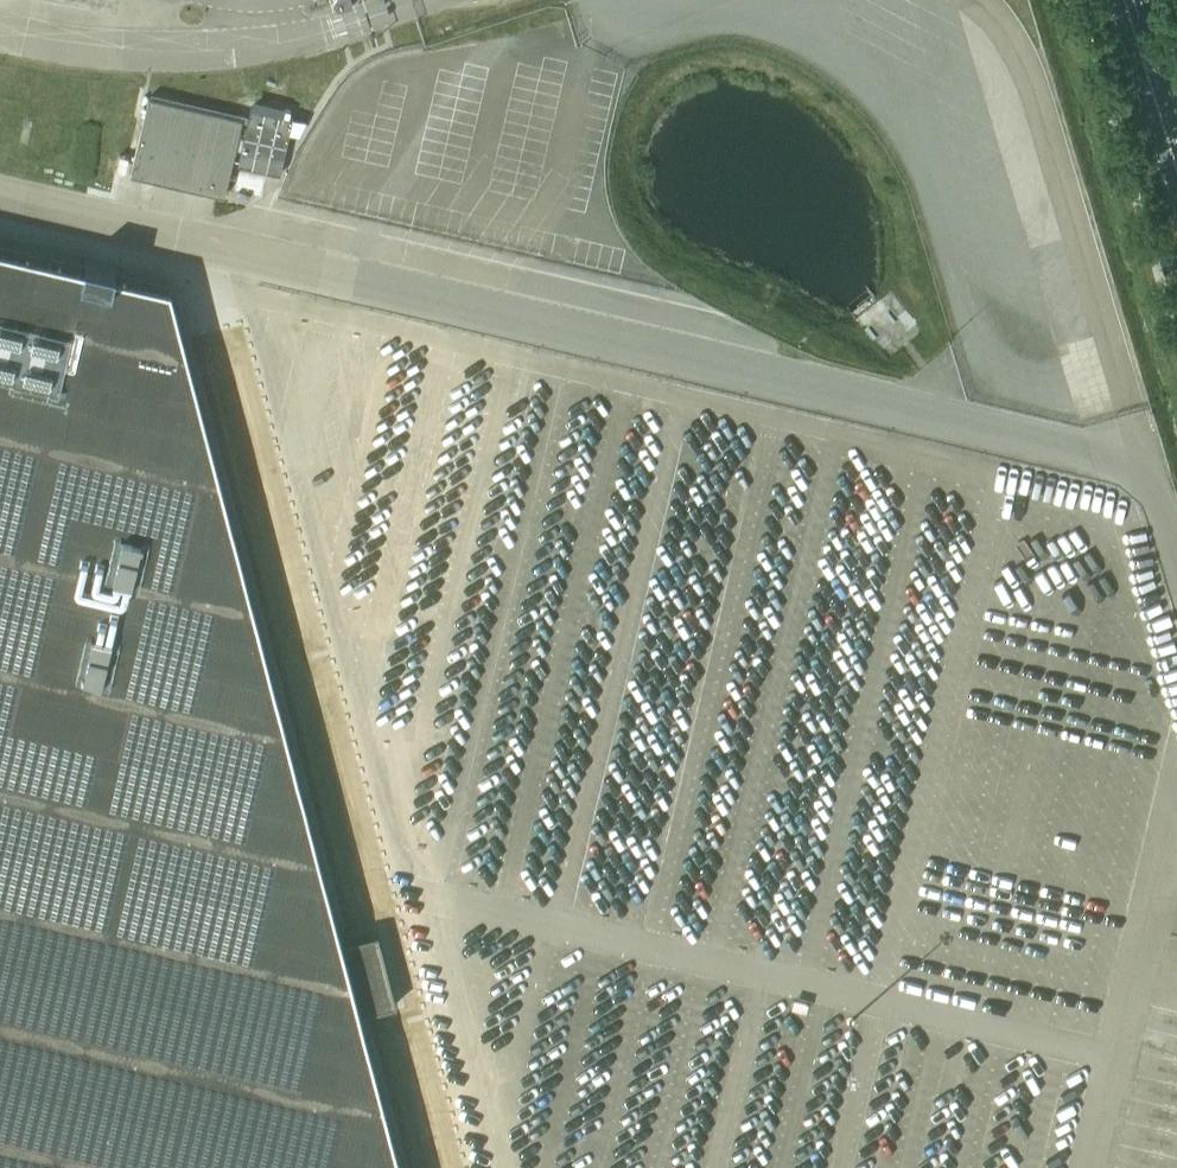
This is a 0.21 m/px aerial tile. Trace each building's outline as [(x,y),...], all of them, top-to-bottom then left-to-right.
[(339,8),(342,10),(355,6),(353,0),(336,0),(339,8)] [(149,96),(131,173),(225,195),(243,118),(149,96)] [(0,260),(0,1167),(399,1167),(169,299),(0,260)] [(889,315),(883,318),(885,322),(872,328),(879,344),(915,328),(906,308),(889,315)]
